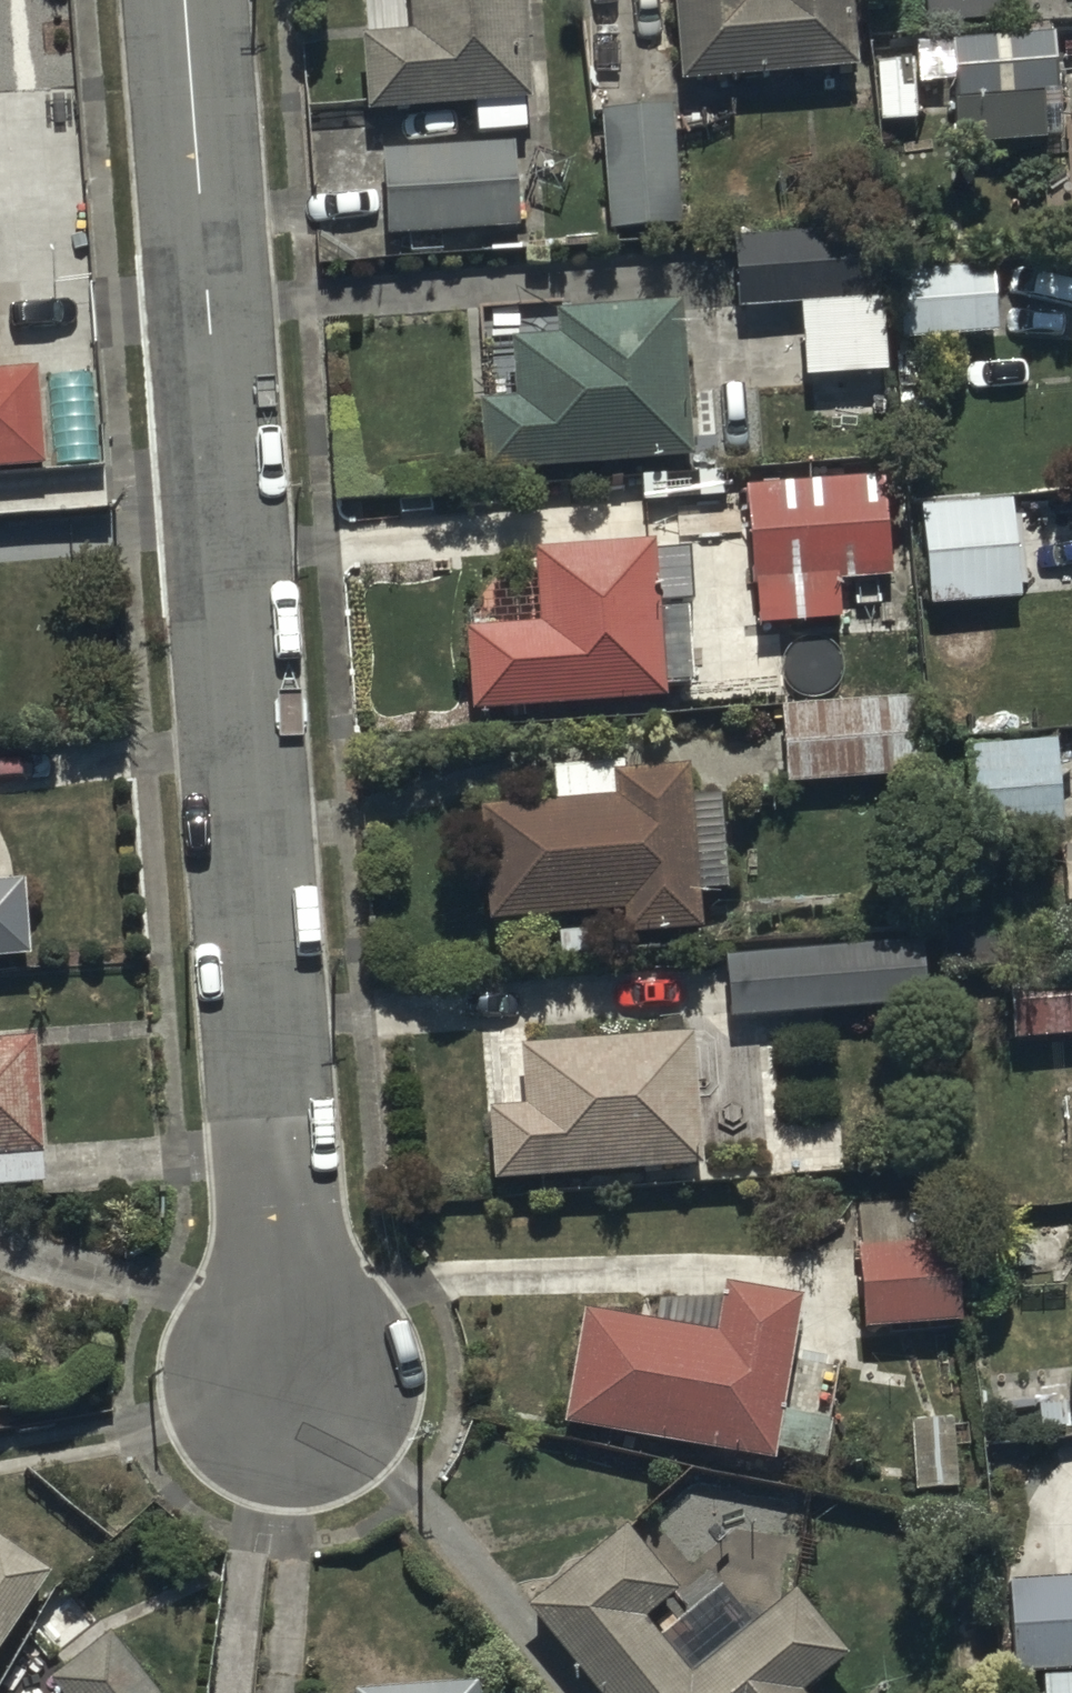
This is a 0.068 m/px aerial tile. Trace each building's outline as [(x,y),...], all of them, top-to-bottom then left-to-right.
[(526,0),(412,0),(414,29),(367,31),(372,105),(531,94),(526,0)] [(682,76),(864,61),(859,0),(676,0),(682,76)] [(1054,26),(955,31),(960,141),(1059,137),(1054,26)] [(678,105),(601,109),(607,222),(684,218),(678,105)] [(518,136),(386,146),(392,234),(524,225),(518,136)] [(873,227),(733,233),(736,302),(805,299),(808,374),(886,371),(883,294),(876,294),(873,227)] [(997,261),(899,265),(901,335),(999,332),(997,261)] [(482,403),(487,471),(695,456),(684,302),(557,311),(558,331),(507,335),(512,400),(482,403)] [(47,462),(40,366),(0,369),(0,466),(47,462)] [(887,470),(747,480),(757,622),(841,616),(838,580),(895,576),(887,470)] [(1014,495),(920,501),(926,601),(1020,595),(1014,495)] [(468,624),(473,707),(668,696),(659,539),(533,546),(538,621),(468,624)] [(852,650),(788,653),(790,689),(853,687),(852,650)] [(923,696),(779,703),(782,778),(926,771),(923,696)] [(1059,739),(969,744),(975,841),(1065,835),(1059,739)] [(486,801),(492,912),(626,904),(627,929),(705,925),(703,886),(727,885),(722,794),(694,795),(692,762),(625,766),(625,755),(551,759),(553,797),(486,801)] [(35,951),(30,880),(0,882),(0,953),(35,951)] [(924,935),(729,949),(734,1016),(929,1003),(924,935)] [(1011,1037),(1071,1034),(1071,960),(1008,964),(1011,1037)] [(491,1104),(495,1174),(703,1162),(695,1030),(524,1040),(527,1102),(491,1104)] [(0,1036),(0,1185),(49,1182),(38,1033),(0,1036)] [(962,1198),(858,1203),(864,1321),(968,1316),(962,1198)] [(586,1305),(565,1419),(776,1459),(779,1446),(826,1455),(833,1421),(781,1411),(802,1298),(724,1283),(716,1329),(586,1305)] [(957,1417),(909,1418),(910,1488),(958,1487),(957,1417)] [(529,1604),(603,1692),(803,1692),(800,1690),(852,1647),(801,1586),(753,1626),(719,1586),(660,1635),(644,1615),(680,1586),(627,1522),(529,1604)] [(43,1569),(0,1542),(0,1637),(43,1569)] [(1008,1578),(1013,1671),(1071,1668),(1071,1575),(1008,1578)] [(109,1633),(54,1678),(66,1692),(158,1692),(109,1633)] [(1043,1675),(1044,1692),(1071,1692),(1071,1674),(1043,1675)] [(480,1676),(358,1682),(359,1692),(481,1692),(480,1676)]
